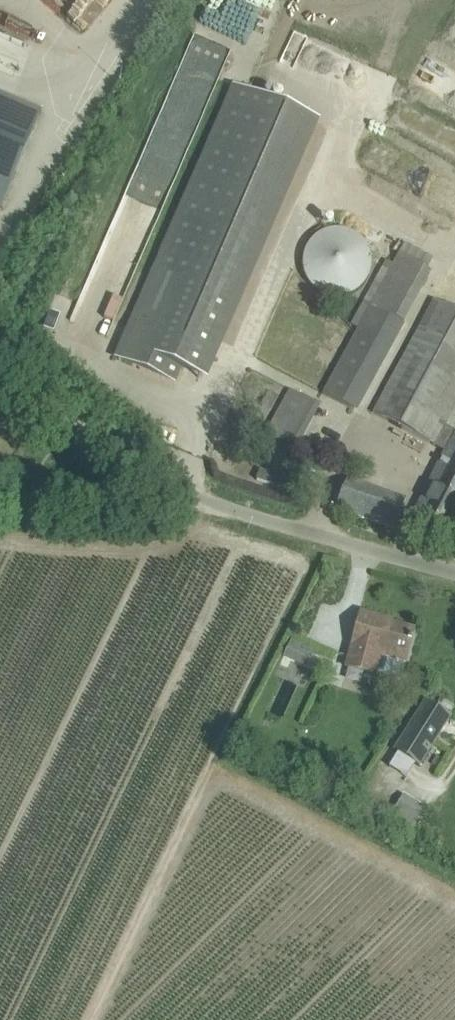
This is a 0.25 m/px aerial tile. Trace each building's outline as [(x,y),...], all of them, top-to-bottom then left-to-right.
[(237,87),(118,360),(174,384),(181,370),(199,378),(311,119),(237,87)] [(2,208),(42,112),(0,94),(0,207),(2,208)] [(299,286),(356,298),(368,239),(312,227),(299,286)] [(373,413),(446,452),(406,529),(443,546),(454,523),(454,431),(452,429),(454,423),(454,310),(434,299),(373,413)] [(370,306),(323,393),(356,411),(404,324),(370,306)] [(289,389),(266,433),(292,447),(315,403),(289,389)] [(347,479),(335,509),(394,529),(406,499),(347,479)] [(380,654),(405,661),(414,627),(413,627),(412,631),(383,623),(383,619),(361,613),(345,670),(374,678),(380,654)] [(302,648),(296,659),(316,671),(323,661),(302,648)] [(394,750),(419,766),(449,717),(425,701),(394,750)]
